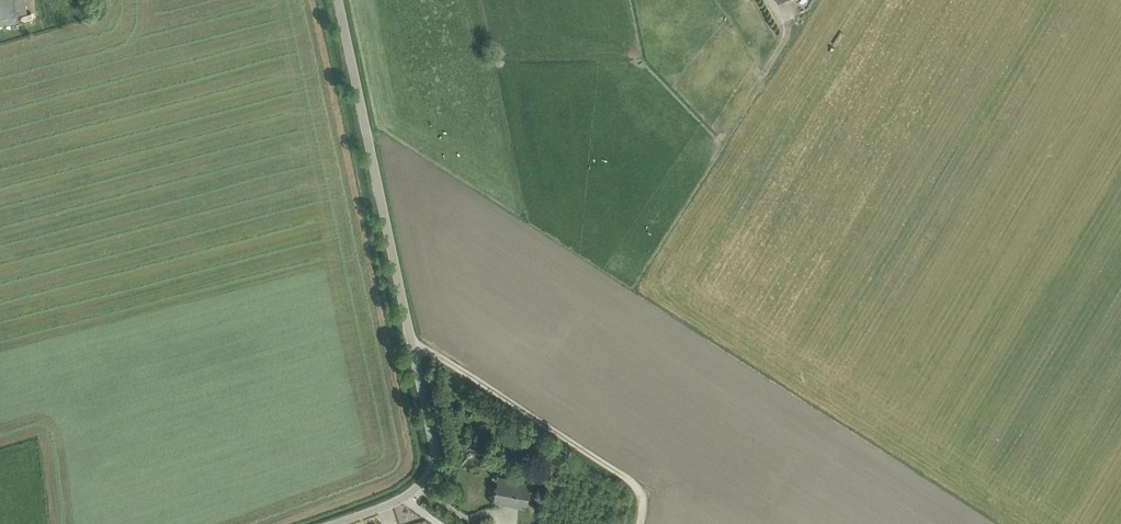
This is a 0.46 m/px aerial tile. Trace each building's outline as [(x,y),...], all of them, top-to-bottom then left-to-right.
[(25,0),(0,0),(0,16),(26,12),(25,0)] [(499,477),(495,502),(527,507),(531,483),(499,477)]
